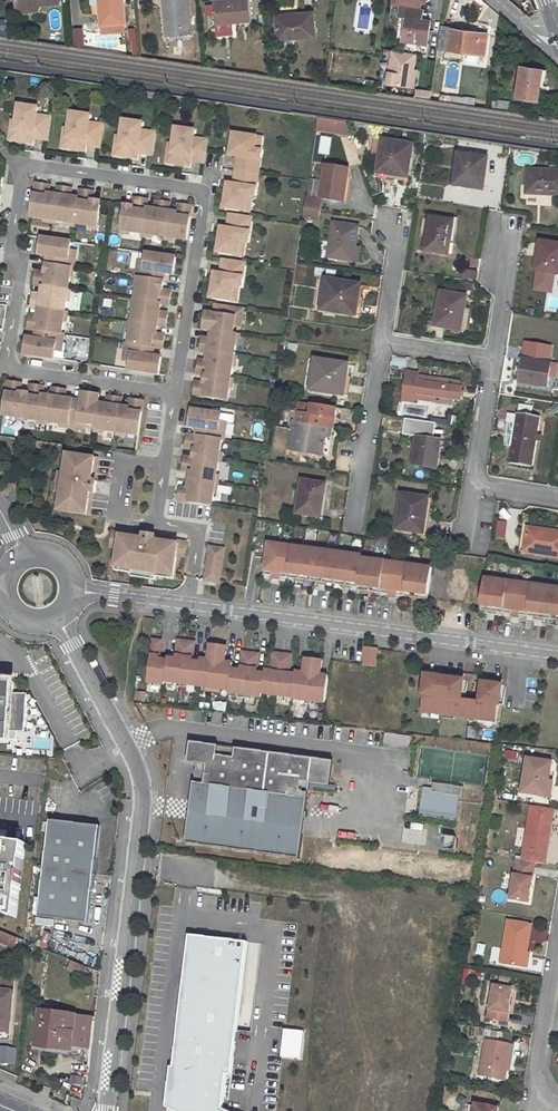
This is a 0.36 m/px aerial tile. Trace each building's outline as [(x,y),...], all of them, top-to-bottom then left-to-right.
[(92,5),(99,4),(102,33),(125,31),(122,0),(91,0),(92,5)] [(166,37),(190,35),(187,0),(163,0),(166,37)] [(214,2),(215,24),(250,21),(249,0),(232,0),(214,2)] [(390,6),(400,7),(417,9),(420,10),(421,2),(426,3),(427,0),(391,0),(390,6)] [(461,5),(456,20),(464,23),(468,7),(461,5)] [(417,9),(400,7),(398,17),(407,18),(403,41),(427,44),(431,21),(420,20),(415,19),(417,9)] [(293,16),(276,17),(279,40),(314,36),(312,12),(293,14),(293,16)] [(72,46),(83,46),(82,27),(72,27),(72,46)] [(451,36),(452,29),(443,28),(442,34),(451,36)] [(442,34),(439,49),(471,53),(482,54),(484,55),(487,34),(452,29),(451,36),(442,34)] [(416,54),(392,50),(387,83),(410,87),(413,70),(416,54)] [(521,68),(517,97),(537,100),(542,70),(521,68)] [(464,98),(463,103),(474,104),(476,98),(464,96),(464,98)] [(510,101),(493,99),(492,107),(509,109),(510,101)] [(35,138),(48,140),(52,117),(38,115),(39,108),(20,105),(17,122),(16,130),(19,130),(17,141),(28,143),(28,140),(34,141),(35,138)] [(87,146),(101,148),(104,125),(90,123),(91,115),(72,112),(69,129),(68,138),(71,138),(69,149),(80,150),(81,147),(86,149),(87,146)] [(319,118),(317,129),(335,132),(337,120),(319,118)] [(143,123),(124,120),(121,137),(120,146),(123,146),(121,156),(132,158),(133,155),(138,156),(139,153),(152,155),(156,132),(142,130),(143,123)] [(337,120),(335,132),(351,134),(346,122),(337,120)] [(17,122),(13,121),(10,140),(17,141),(19,130),(16,130),(17,122)] [(69,129),(65,128),(62,148),(69,149),(71,138),(68,138),(69,129)] [(194,138),(195,131),(176,128),(174,145),(172,153),(175,154),(173,164),(184,166),(185,163),(190,164),(191,161),(205,163),(208,140),(194,138)] [(238,157),(236,170),(259,174),(263,151),(261,150),(256,150),(257,137),(234,134),(231,155),(238,157)] [(121,137),(117,136),(114,156),(121,156),(123,146),(120,146),(121,137)] [(384,141),(378,174),(392,176),(393,171),(409,174),(413,146),(384,141)] [(174,145),(170,144),(167,163),(173,164),(175,154),(172,153),(174,145)] [(347,164),(358,163),(356,151),(346,152),(347,164)] [(459,155),(455,181),(474,183),(474,187),(484,188),(487,159),(459,155)] [(326,165),(321,198),(344,202),(349,169),(326,165)] [(234,184),(227,183),(223,206),(246,209),(249,196),(254,197),(255,198),(259,174),(236,170),(234,184)] [(526,195),(549,195),(549,193),(557,193),(557,172),(527,170),(526,195)] [(455,181),(454,188),(473,190),(474,187),(474,183),(455,181)] [(51,185),(37,183),(32,217),(45,219),(45,222),(54,223),(54,221),(58,195),(50,194),(51,185)] [(71,197),(73,189),(59,187),(58,195),(54,221),(67,222),(67,225),(76,226),(76,224),(80,198),(71,197)] [(95,192),(81,190),(80,198),(76,224),(89,226),(89,228),(98,229),(102,201),(93,200),(95,192)] [(134,206),(126,205),(121,233),(130,234),(131,232),(144,234),(148,208),(149,200),(135,198),(134,206)] [(321,201),(307,198),(305,207),(320,210),(321,201)] [(156,209),(148,208),(144,234),(143,236),(152,237),(153,235),(166,237),(169,211),(171,203),(157,201),(156,209)] [(178,212),(169,211),(166,237),(165,239),(174,241),(174,238),(188,240),(193,206),(179,204),(178,212)] [(305,207),(304,216),(319,219),(320,210),(305,207)] [(228,228),(222,227),(218,252),(239,255),(241,240),(246,241),(249,241),(253,218),(230,215),(228,228)] [(431,217),(425,250),(447,254),(449,242),(451,242),(455,221),(431,217)] [(334,223),(329,257),(353,261),(359,227),(334,223)] [(48,256),(47,264),(75,268),(76,259),(70,259),(71,250),(73,242),(42,238),(40,255),(48,256)] [(537,271),(557,274),(557,244),(541,241),(537,271)] [(144,269),(138,268),(136,277),(165,281),(166,273),(174,274),(176,257),(146,253),(145,261),(144,269)] [(221,274),(215,273),(211,298),(232,301),(234,285),(240,286),(242,286),(246,263),(223,260),(221,274)] [(74,277),(75,268),(47,264),(46,272),(37,271),(35,285),(44,286),(69,290),(71,276),(74,277)] [(477,280),(478,272),(464,270),(463,278),(477,280)] [(165,281),(136,277),(135,286),(138,286),(136,300),(161,303),(169,305),(171,291),(163,290),(165,281)] [(326,280),(322,310),(355,315),(358,302),(352,301),(355,284),(326,280)] [(355,284),(352,301),(358,302),(361,285),(355,284)] [(34,293),(32,307),(40,308),(66,312),(68,299),(70,299),(72,290),(69,290),(44,286),(42,294),(34,293)] [(442,292),(436,326),(459,331),(464,308),(466,309),(467,303),(465,303),(465,297),(442,292)] [(136,300),(133,299),(132,308),(134,308),(132,322),(158,325),(166,326),(168,313),(160,312),(161,303),(136,300)] [(358,302),(355,315),(361,316),(364,303),(358,302)] [(214,313),(206,312),(204,329),(212,330),(234,334),(235,325),(236,317),(243,318),(244,309),(216,305),(214,313)] [(31,315),(29,329),(37,330),(63,334),(65,321),(67,321),(69,312),(66,312),(40,308),(39,316),(31,315)] [(131,330),(129,343),(154,347),(163,348),(165,335),(157,334),(158,325),(132,322),(130,321),(128,330),(131,330)] [(28,337),(25,354),(55,359),(56,350),(58,342),(64,343),(65,334),(63,334),(37,330),(36,338),(28,337)] [(211,339),(203,338),(200,351),(209,353),(234,356),(236,343),(239,343),(240,335),(234,334),(212,330),(211,339)] [(539,338),(531,337),(529,348),(537,349),(539,338)] [(153,355),(154,347),(129,343),(126,343),(125,352),(131,353),(130,361),(129,369),(159,374),(161,357),(153,355)] [(207,361),(199,360),(197,373),(205,375),(231,378),(233,365),(235,365),(237,357),(234,356),(209,353),(207,361)] [(523,359),(519,382),(548,387),(552,364),(523,359)] [(317,360),(311,390),(344,396),(349,365),(317,360)] [(419,375),(419,373),(409,371),(405,401),(415,402),(416,399),(452,405),(453,398),(460,399),(462,388),(455,387),(456,381),(419,375)] [(204,383),(196,381),(194,395),(228,400),(230,387),(232,388),(233,379),(231,378),(205,375),(204,383)] [(23,383),(9,381),(4,415),(17,417),(17,420),(26,421),(26,418),(30,393),(21,392),(23,383)] [(30,393),(26,418),(39,420),(39,423),(48,424),(48,422),(52,396),(43,395),(45,386),(31,385),(30,393)] [(52,396),(48,422),(61,423),(61,426),(69,427),(74,399),(65,398),(67,390),(53,388),(52,396)] [(82,401),(74,399),(69,427),(78,429),(79,422),(87,423),(96,425),(99,403),(100,395),(83,392),(82,401)] [(107,404),(99,403),(96,425),(95,431),(103,432),(104,430),(117,432),(121,406),(122,398),(108,396),(107,404)] [(129,407),(121,406),(117,432),(117,434),(125,435),(126,433),(139,435),(144,401),(130,399),(129,407)] [(335,418),(337,407),(313,404),(313,405),(301,403),(299,411),(301,411),(299,422),(322,425),(327,426),(330,427),(331,418),(335,418)] [(197,427),(196,435),(222,439),(224,440),(225,431),(220,430),(221,422),(222,413),(192,409),(189,426),(197,427)] [(517,413),(509,463),(533,467),(542,417),(517,413)] [(433,434),(434,421),(404,419),(403,433),(433,434)] [(318,455),(322,425),(299,422),(296,421),(294,421),(292,430),(295,430),(298,430),(294,452),(318,455)] [(323,456),(327,426),(322,425),(318,455),(323,456)] [(194,449),(193,457),(219,461),(221,461),(222,453),(220,452),(222,439),(196,435),(188,434),(186,448),(194,449)] [(418,438),(413,466),(437,468),(441,441),(418,438)] [(271,445),(269,457),(275,459),(278,447),(271,445)] [(62,491),(59,510),(90,515),(93,492),(95,492),(97,481),(95,480),(98,458),(68,453),(65,472),(62,491)] [(191,471),(189,479),(218,484),(219,475),(217,475),(219,461),(193,457),(185,456),(183,470),(191,471)] [(65,472),(59,471),(56,490),(62,491),(65,472)] [(180,486),(178,500),(212,505),(214,492),(216,492),(218,484),(189,479),(188,488),(180,486)] [(302,481),(297,513),(321,517),(326,485),(302,481)] [(402,494),(397,529),(422,533),(424,520),(426,521),(430,498),(402,494)] [(504,539),(506,521),(497,519),(494,538),(504,539)] [(525,552),(557,558),(557,533),(547,531),(546,533),(529,530),(525,552)] [(144,536),(113,531),(111,546),(118,547),(115,567),(174,575),(176,556),(184,557),(186,542),(155,537),(156,535),(144,533),(144,536)] [(395,538),(377,535),(376,541),(394,544),(395,538)] [(280,544),(268,542),(266,557),(264,574),(272,575),(276,576),(280,544)] [(292,545),(280,544),(276,576),(280,576),(288,577),(292,545)] [(303,547),(292,545),(288,577),(295,578),(299,579),(303,547)] [(224,548),(210,546),(205,579),(219,582),(224,548)] [(315,549),(303,547),(299,579),(303,579),(311,580),(315,549)] [(327,550),(315,549),(311,580),(318,581),(323,582),(327,550)] [(338,552),(327,550),(323,582),(327,582),(334,583),(338,552)] [(350,553),(338,552),(334,583),(342,584),(346,585),(350,553)] [(361,558),(362,555),(350,553),(346,585),(350,585),(357,586),(361,558)] [(357,586),(357,589),(365,590),(369,591),(373,559),(361,558),(357,586)] [(385,561),(373,559),(369,591),(373,591),(380,592),(385,561)] [(396,562),(385,561),(380,592),(388,593),(392,594),(396,562)] [(408,564),(396,562),(392,594),(396,594),(404,595),(408,564)] [(420,566),(408,564),(404,595),(411,597),(416,597),(420,566)] [(473,568),(454,565),(450,587),(469,590),(473,568)] [(427,599),(431,567),(420,566),(416,597),(419,598),(427,599)] [(115,567),(115,570),(132,572),(131,576),(156,579),(156,576),(173,578),(174,575),(115,567)] [(486,578),(482,610),(489,611),(498,612),(513,614),(521,615),(536,617),(544,618),(557,620),(557,587),(486,578)] [(323,701),(326,675),(318,673),(319,659),(303,656),(301,671),(293,670),(293,673),(287,672),(289,654),(270,651),(268,669),(255,668),(256,653),(240,651),(238,666),(230,665),(230,662),(222,661),(223,649),(220,644),(216,644),(211,643),(207,647),(206,658),(190,656),(192,641),(175,639),(173,654),(165,653),(165,656),(157,655),(158,640),(150,639),(145,681),(162,683),(162,680),(203,686),(211,687),(218,688),(227,689),(227,692),(259,696),(260,691),(290,695),(290,696),(323,701)] [(364,646),(361,664),(373,666),(376,648),(364,646)] [(464,674),(426,669),(425,674),(463,679),(464,674)] [(460,698),(463,679),(425,674),(423,693),(422,693),(420,711),(440,713),(441,711),(454,713),(454,715),(481,719),(481,717),(495,719),(497,704),(499,704),(502,685),(482,682),(479,701),(460,698)] [(502,680),(483,677),(482,682),(502,685),(502,680)] [(9,741),(9,730),(23,731),(25,693),(12,692),(12,681),(0,681),(0,740),(9,741)] [(410,746),(412,737),(385,733),(384,743),(410,746)] [(300,859),(310,779),(328,782),(331,761),(199,743),(186,843),(300,859)] [(528,758),(522,791),(543,795),(546,780),(548,781),(551,762),(528,758)] [(546,780),(543,795),(550,796),(552,781),(548,781),(546,780)] [(456,817),(459,796),(462,796),(463,787),(433,783),(433,789),(432,792),(423,791),(421,812),(456,817)] [(554,807),(532,804),(523,859),(535,861),(544,863),(554,807)] [(49,819),(38,916),(89,922),(99,825),(49,819)] [(16,913),(26,839),(0,836),(0,911),(16,913)] [(455,850),(457,837),(447,836),(445,849),(455,850)] [(523,859),(517,858),(511,897),(529,900),(535,861),(523,859)] [(532,922),(508,918),(501,963),(524,967),(527,951),(532,922)] [(8,944),(12,935),(0,930),(0,941),(8,944)] [(187,940),(165,1110),(240,1110),(224,1104),(233,1029),(252,1031),(259,944),(187,940)] [(71,960),(68,969),(82,975),(85,966),(71,960)] [(8,1036),(13,981),(0,979),(0,1035),(8,1036)] [(512,988),(494,985),(489,1017),(507,1020),(512,988)] [(40,1010),(35,1049),(68,1053),(68,1050),(71,1050),(72,1046),(90,1048),(93,1018),(40,1010)] [(279,1056),(299,1059),(303,1031),(282,1028),(279,1056)] [(514,1044),(487,1039),(481,1074),(505,1079),(507,1069),(510,1053),(512,1054),(514,1044)] [(15,1063),(15,1046),(0,1046),(0,1063),(15,1063)] [(70,1082),(81,1085),(82,1077),(71,1075),(70,1082)] [(475,1102),(474,1110),(498,1110),(499,1106),(475,1102)]
